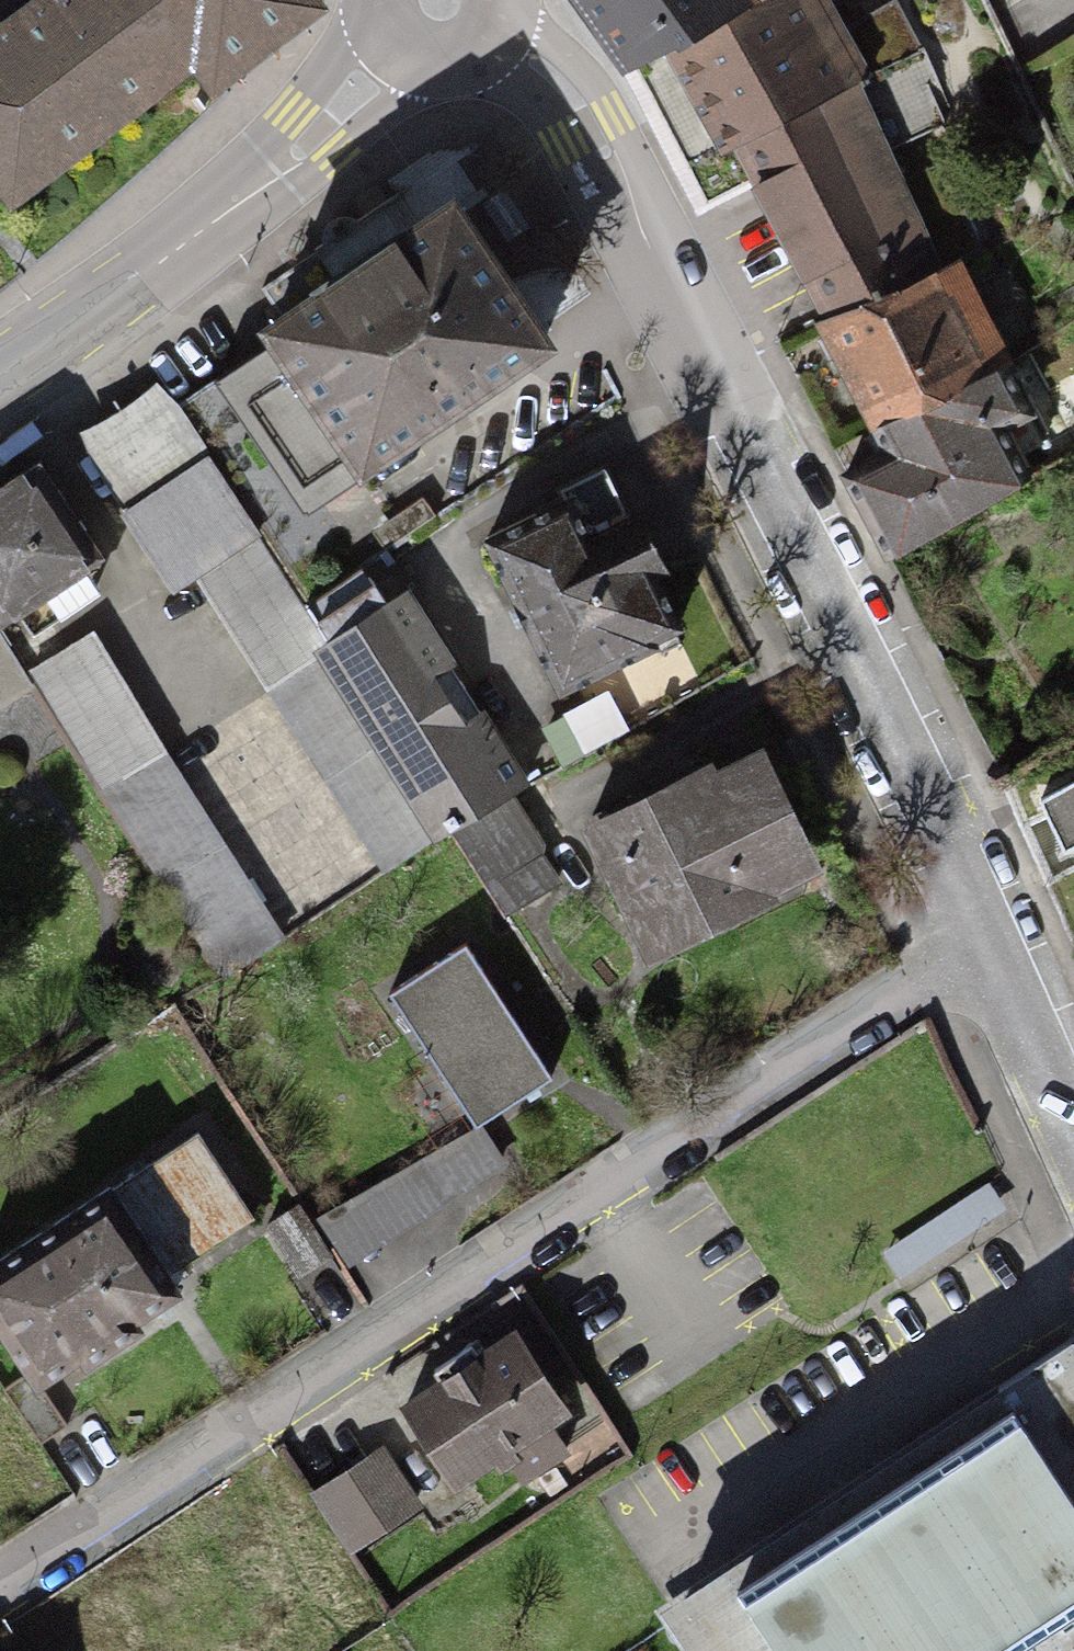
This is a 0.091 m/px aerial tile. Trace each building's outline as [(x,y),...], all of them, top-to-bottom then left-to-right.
[(12,214),(193,76),(214,102),(333,11),(325,0),(33,0),(0,25),(0,198),(12,214)] [(672,35),(678,45),(746,0),(587,0),(633,63),(672,35)] [(951,266),(950,264),(981,251),(956,198),(914,218),(882,150),(945,122),(929,84),(937,80),(923,46),(918,48),(894,3),(892,3),(893,5),(839,31),(826,4),(834,0),(746,0),(678,45),(672,35),(633,63),(705,203),(757,178),(829,315),(912,283),(951,266)] [(282,318),(270,326),(278,337),(213,380),(305,517),(371,473),(363,462),(411,430),(545,340),(499,271),(453,202),(399,239),(396,236),(354,264),(322,285),(324,288),(282,318)] [(966,383),(1004,365),(951,266),(912,283),(829,315),(823,318),(879,425),(968,387),(966,383)] [(889,451),(847,473),(888,553),(1026,475),(1000,426),(1028,411),(1004,365),(966,383),(968,387),(879,425),(876,426),(889,451)] [(161,381),(81,434),(127,508),(119,515),(171,595),(197,581),(383,877),(454,834),(306,608),(161,381)] [(566,499),(488,537),(560,686),(678,625),(605,466),(561,488),(566,499)] [(0,491),(0,626),(91,568),(28,472),(0,491)] [(367,569),(306,608),(454,834),(455,836),(509,801),(530,787),(453,670),(439,679),(389,602),(367,569)] [(410,589),(389,602),(439,679),(453,670),(459,666),(410,589)] [(95,634),(31,672),(219,979),(282,940),(95,634)] [(0,638),(0,707),(29,684),(0,638)] [(547,727),(565,762),(624,728),(608,696),(547,727)] [(715,758),(576,827),(647,970),(780,904),(779,897),(827,873),(764,746),(720,768),(715,758)] [(1041,798),(1065,849),(1073,845),(1073,780),(1041,798)] [(455,836),(509,917),(562,882),(509,801),(455,836)] [(467,949),(394,994),(479,1130),(552,1084),(467,949)] [(479,1130),(317,1217),(350,1270),(504,1166),(479,1130)] [(114,1187),(171,1275),(256,1221),(200,1133),(114,1187)] [(989,1181),(884,1250),(901,1276),(1007,1208),(989,1181)] [(0,1260),(0,1338),(25,1376),(36,1394),(70,1372),(76,1382),(148,1336),(143,1328),(187,1300),(171,1275),(114,1187),(0,1260)] [(333,1259),(299,1206),(264,1228),(298,1281),(333,1259)] [(516,1332),(399,1410),(455,1494),(504,1461),(521,1488),(570,1455),(554,1430),(573,1417),(516,1332)] [(675,1618),(697,1650),(1073,1650),(1073,1336),(998,1383),(1008,1395),(675,1618)] [(25,1376),(0,1393),(0,1394),(38,1450),(63,1433),(36,1394),(25,1376)] [(384,1446),(312,1493),(353,1556),(425,1509),(384,1446)]
